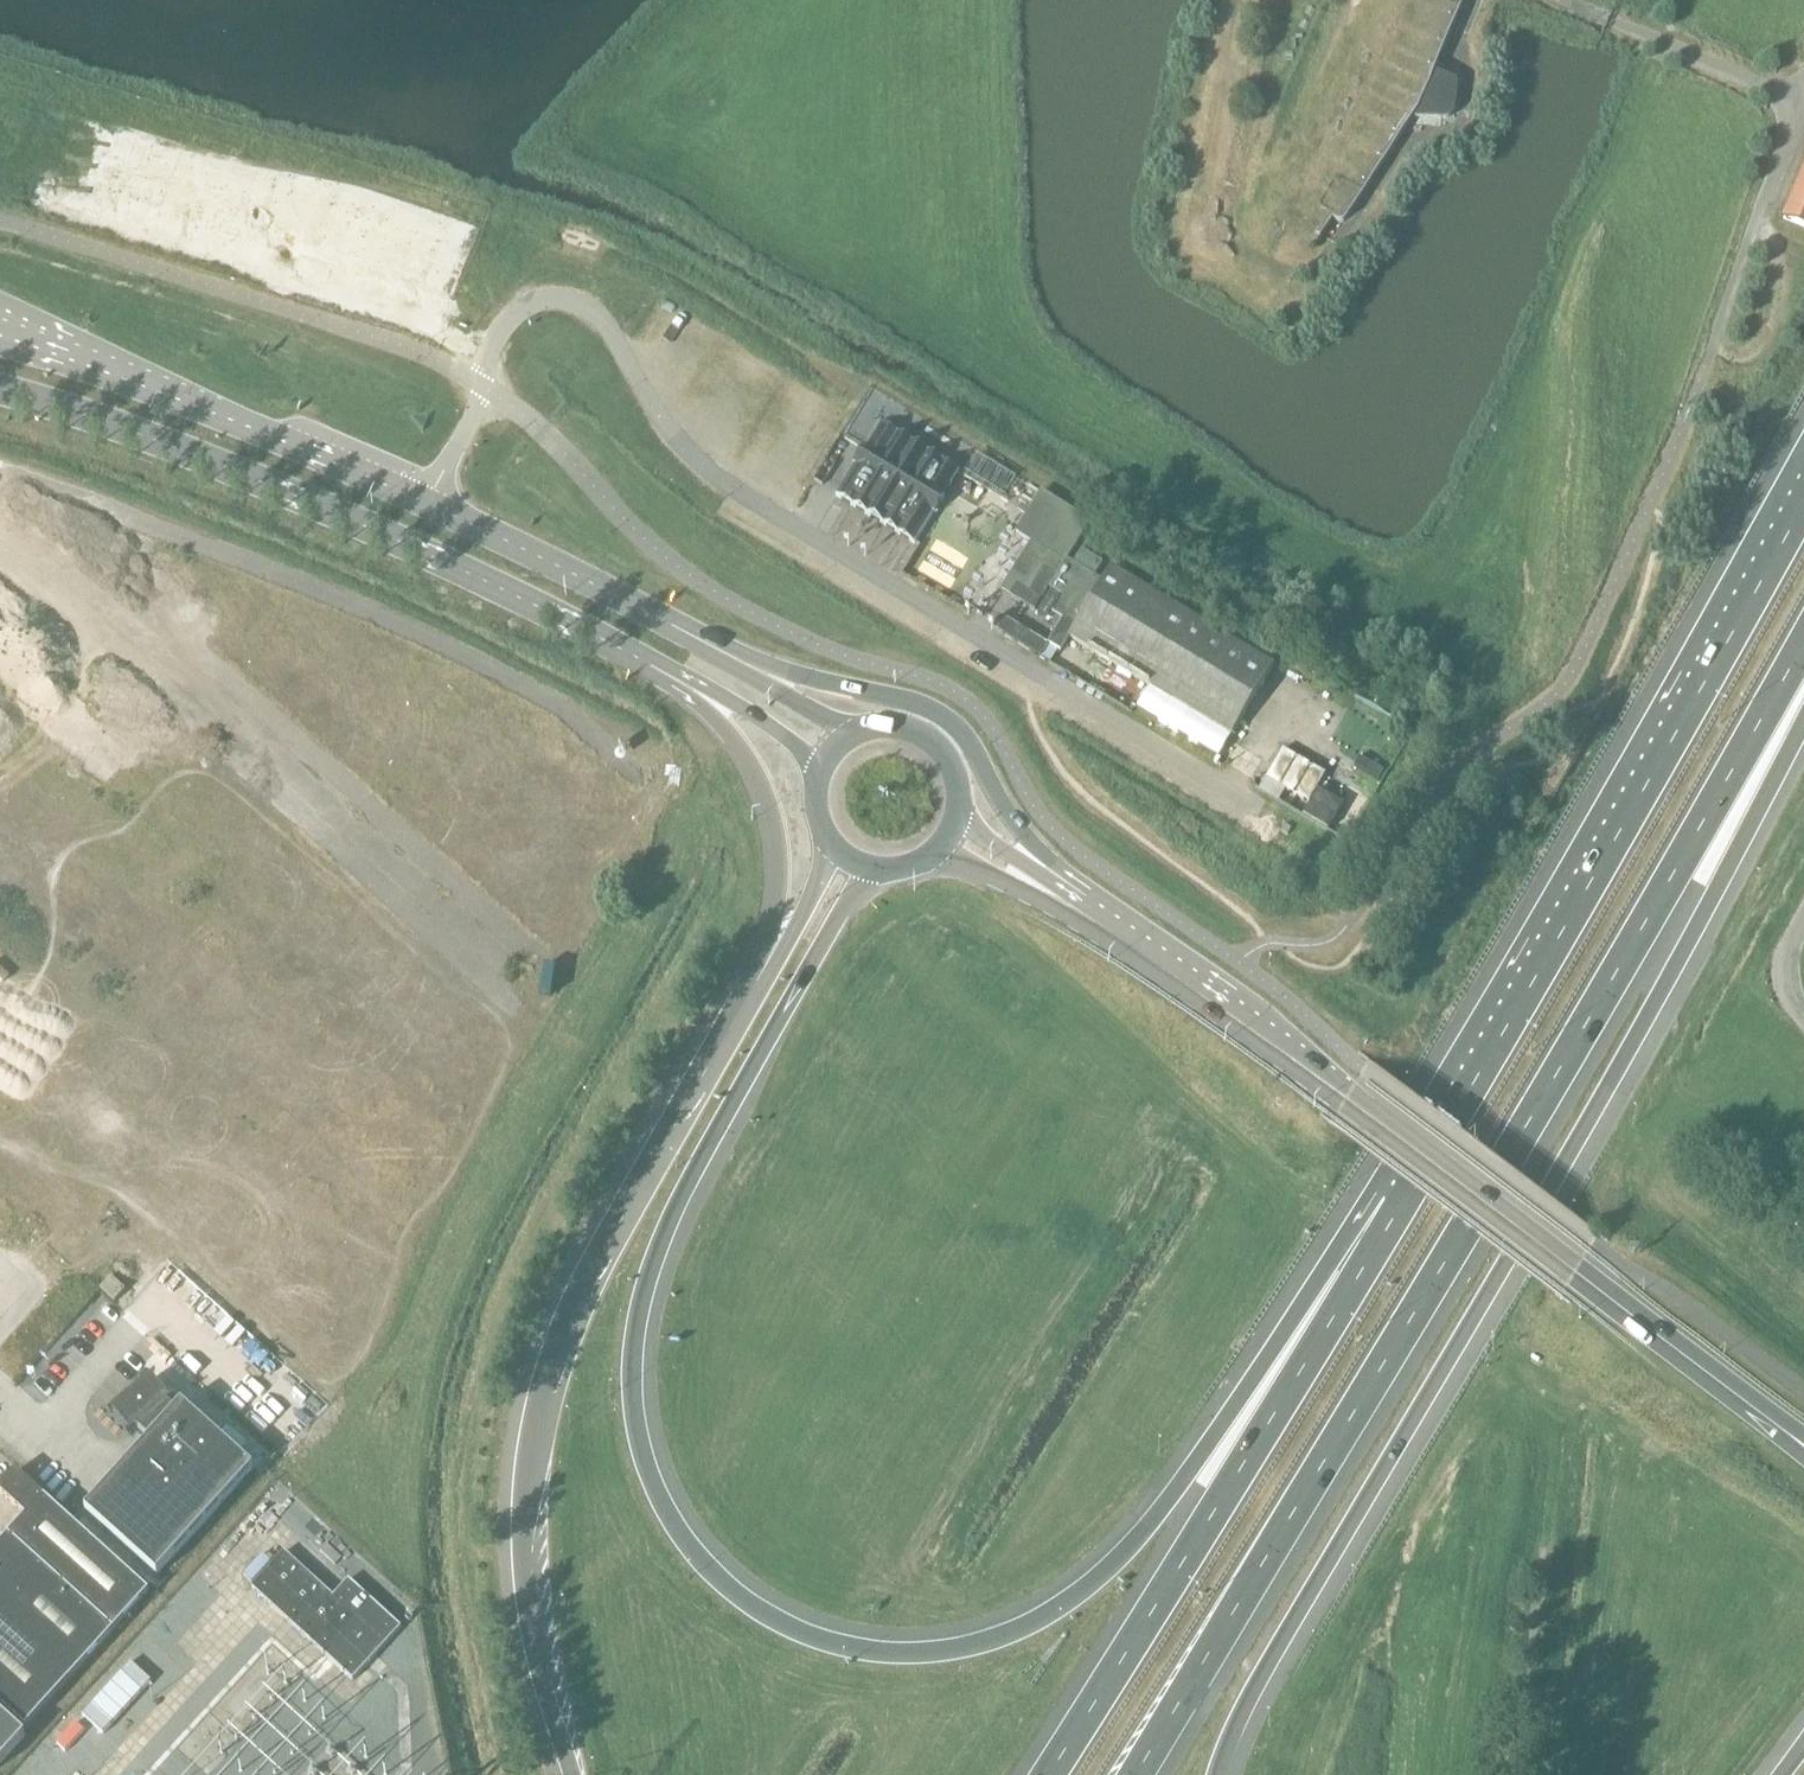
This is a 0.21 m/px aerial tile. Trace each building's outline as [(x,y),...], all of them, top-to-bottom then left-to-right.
[(1383,86),(1327,173),(1325,176),(1324,179),(1322,183),(1321,187),(1321,191),(1321,195),(1321,200),(1321,204),(1322,208),(1323,211),(1304,241),(1305,244),(1306,244),(1309,244),(1311,243),(1314,242),(1317,239),(1318,238),(1320,236),(1333,216),(1339,220),(1340,220),(1341,220),(1343,220),(1344,220),(1345,219),(1412,115),(1417,115),(1443,119),(1445,119),(1446,119),(1448,118),(1450,117),(1452,115),(1453,114),(1455,112),(1455,110),(1455,109),(1459,86),(1459,85),(1459,83),(1458,82),(1457,80),(1457,79),(1435,66),(1437,61),(1463,0),(1419,0),(1383,86)] [(1435,66),(1457,79),(1460,74),(1437,61),(1435,66)] [(1416,122),(1442,125),(1443,119),(1417,115),(1416,122)] [(1797,185),(1783,218),(1803,227),(1803,169),(1797,185)] [(854,465),(835,495),(914,544),(933,513),(934,514),(944,498),(943,497),(959,471),(879,423),(863,449),(863,448),(853,464),(854,465)] [(1081,550),(1073,564),(1067,560),(1088,525),(1038,495),(1016,532),(1032,542),(1002,591),(1034,610),(1047,588),(1063,597),(1053,614),(1074,627),(1101,582),(1094,578),(1102,563),(1081,550)] [(1273,666),(1110,567),(1101,582),(1074,627),(1068,637),(1231,735),(1273,666)] [(1317,790),(1302,815),(1327,830),(1342,804),(1317,790)] [(110,1277),(100,1288),(114,1301),(124,1289),(110,1277)] [(137,1429),(148,1440),(85,1511),(156,1575),(253,1468),(181,1404),(174,1411),(167,1405),(171,1402),(152,1378),(111,1411),(130,1435),(137,1429)] [(0,1544),(0,1707),(25,1729),(149,1591),(15,1471),(0,1487),(0,1493),(25,1516),(0,1544)] [(258,1578),(277,1555),(267,1547),(249,1571),(258,1578)] [(283,1551),(251,1587),(270,1604),(285,1587),(299,1600),(283,1616),(318,1648),(321,1651),(320,1652),(352,1680),(401,1627),(348,1579),(332,1596),(283,1551)] [(25,1736),(0,1713),(0,1763),(25,1736)] [(87,1757),(66,1736),(28,1774),(70,1774),(87,1757)]
